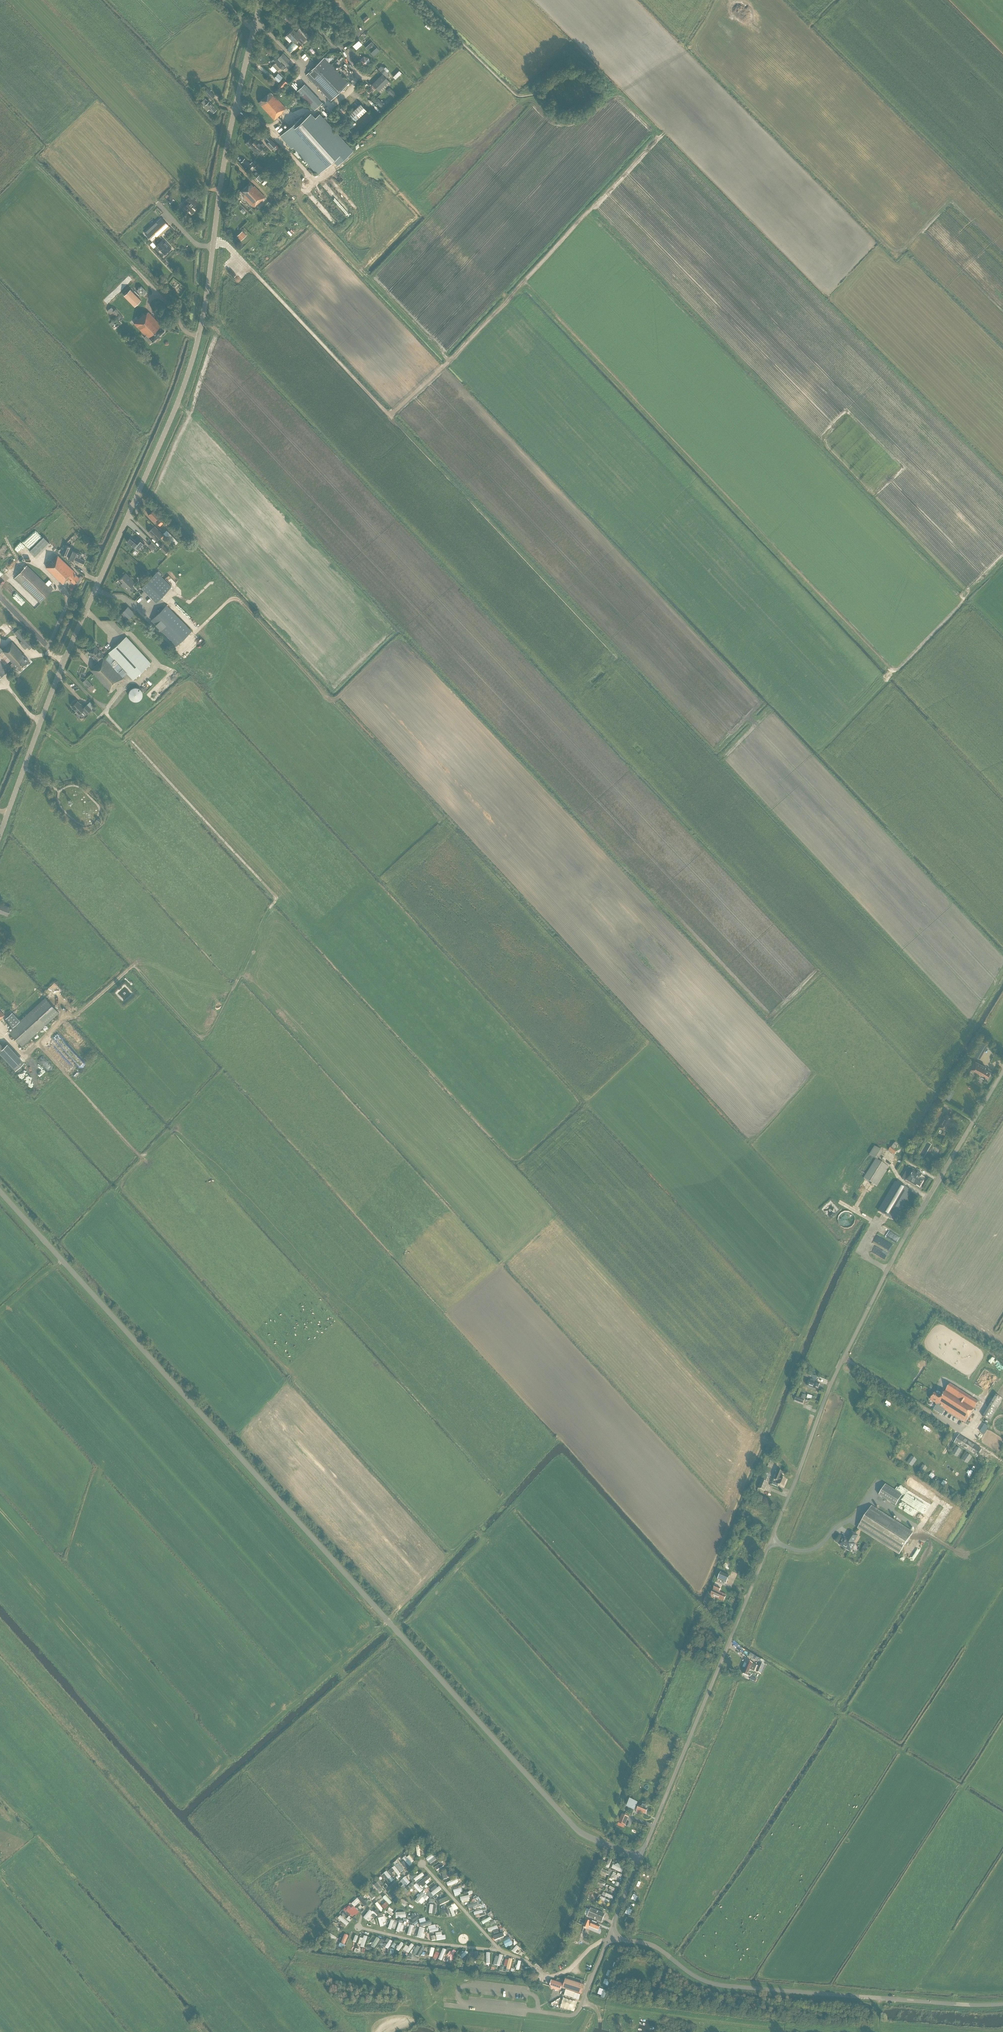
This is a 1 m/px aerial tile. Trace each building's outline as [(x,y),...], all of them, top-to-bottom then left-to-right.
[(303,1),(300,4),(298,6),(301,10),(306,5),(303,1)] [(298,30),(296,32),(293,29),(287,35),(294,42),(298,39),(301,43),(306,39),(298,30)] [(356,49),(362,44),(358,40),(353,46),(356,49)] [(311,44),(304,51),(310,57),(317,50),(311,44)] [(283,54),(278,58),(288,69),(289,68),(293,64),(283,54)] [(358,59),(362,63),(366,59),(363,55),(358,59)] [(274,64),(272,65),(277,70),(280,68),(281,69),(284,67),(283,65),(275,57),(271,61),(274,64)] [(309,67),(311,64),(304,57),(302,60),(309,67)] [(306,75),(331,100),(349,83),(324,57),(306,75)] [(369,75),(380,64),(376,59),(365,70),(369,75)] [(385,76),(388,74),(381,64),(378,67),(385,76)] [(282,77),(278,73),(274,78),(278,82),(282,77)] [(382,74),(372,85),(381,94),(391,83),(389,81),(382,74)] [(278,85),(281,88),(282,88),(286,84),(287,86),(289,84),(283,79),(278,85)] [(314,110),(315,109),(322,102),(304,84),(297,91),(314,110)] [(204,91),(205,92),(211,99),(215,95),(208,88),(206,86),(201,91),(203,93),(204,91)] [(371,91),(377,97),(379,95),(373,89),(371,91)] [(275,97),(273,96),(274,95),(270,92),(258,102),(274,120),(283,112),(282,111),(286,108),(278,99),(277,100),(275,97)] [(211,103),(209,101),(205,98),(201,102),(204,106),(203,106),(208,111),(209,109),(213,113),(216,109),(211,104),(211,103)] [(381,108),(384,106),(379,98),(376,100),(381,108)] [(355,119),(366,108),(359,102),(348,113),(355,119)] [(301,117),(283,134),(318,173),(333,160),(337,166),(353,152),(319,114),(315,119),(310,114),(303,120),(301,117)] [(354,120),(348,126),(350,129),(356,123),(354,120)] [(276,144),(267,134),(264,138),(268,142),(266,144),(271,149),(276,144)] [(253,142),(250,139),(246,143),(254,151),(252,152),(256,156),(260,152),(259,151),(265,145),(262,142),(261,144),(256,139),(253,142)] [(256,166),(254,164),(252,162),(250,164),(245,159),(241,162),(246,167),(245,168),(248,171),(252,166),(254,168),(256,166)] [(265,178),(260,173),(256,178),(260,182),(265,178)] [(249,182),(240,191),(244,195),(244,196),(254,206),(257,203),(258,204),(265,197),(254,186),(253,186),(249,182)] [(341,214),(323,188),(321,190),(319,187),(315,190),(335,219),(342,215),(341,214)] [(186,205),(182,209),(186,214),(189,211),(191,214),(196,209),(193,207),(198,202),(191,195),(186,199),(186,200),(183,202),(186,205)] [(170,227),(161,217),(144,233),(155,245),(156,245),(154,247),(158,250),(159,250),(160,250),(164,255),(172,248),(163,238),(162,238),(160,236),(170,227)] [(241,240),(246,235),(242,231),(237,236),(241,240)] [(141,286),(137,290),(142,295),(146,291),(141,286)] [(141,300),(130,289),(124,295),(135,306),(141,300)] [(120,320),(123,317),(116,309),(114,310),(111,307),(107,310),(110,314),(117,322),(115,324),(112,321),(109,323),(115,329),(123,323),(120,320)] [(161,325),(148,312),(145,315),(144,314),(134,323),(146,335),(144,337),(150,343),(152,341),(153,342),(165,330),(161,326),(161,325)] [(165,520),(161,516),(154,509),(148,515),(154,521),(155,520),(160,525),(165,520)] [(163,535),(155,526),(148,532),(157,540),(163,535)] [(167,529),(163,533),(175,544),(178,541),(167,529)] [(43,536),(29,551),(30,551),(36,557),(50,543),(43,536)] [(137,542),(131,537),(127,542),(138,551),(145,542),(140,538),(137,542)] [(65,545),(61,554),(67,556),(71,547),(65,545)] [(163,545),(160,548),(166,554),(169,551),(163,545)] [(72,550),(68,559),(74,561),(73,562),(74,563),(78,565),(79,565),(79,563),(83,565),(85,560),(80,558),(82,554),(78,552),(78,553),(72,550)] [(74,583),(80,578),(75,573),(75,572),(58,555),(46,567),(62,583),(66,579),(66,580),(67,579),(70,581),(71,580),(74,583)] [(15,578),(40,602),(53,589),(50,585),(49,586),(52,582),(49,579),(46,583),(27,565),(15,578)] [(172,586),(157,572),(142,587),(156,602),(172,586)] [(121,584),(129,592),(134,588),(131,585),(135,582),(126,573),(120,579),(123,582),(121,584)] [(31,596),(27,600),(35,608),(40,604),(31,596)] [(128,605),(121,613),(128,620),(136,612),(128,605)] [(152,620),(176,645),(192,631),(167,605),(152,620)] [(1,633),(3,631),(5,634),(9,631),(4,624),(0,627),(0,632),(1,633)] [(29,649),(34,644),(20,628),(15,632),(22,641),(20,642),(26,649),(28,647),(29,649)] [(151,663),(127,636),(103,658),(102,656),(103,655),(96,646),(89,653),(97,661),(97,660),(99,662),(91,670),(110,690),(113,686),(114,686),(123,678),(122,677),(127,673),(133,679),(151,663)] [(209,643),(212,648),(220,642),(216,637),(209,643)] [(0,645),(0,678),(10,669),(14,664),(19,670),(29,661),(12,642),(4,649),(0,645)] [(203,650),(201,652),(210,663),(216,658),(204,643),(200,646),(203,650)] [(90,684),(90,683),(86,678),(82,681),(87,686),(86,687),(93,694),(96,691),(90,684)] [(84,707),(82,705),(78,701),(72,706),(76,711),(77,711),(79,714),(83,710),(86,714),(91,709),(95,706),(90,701),(87,704),(84,707)] [(117,727),(119,725),(112,718),(110,720),(117,727)] [(0,903),(0,912),(8,915),(11,907),(0,903)] [(119,992),(122,999),(129,996),(126,989),(119,992)] [(59,1012),(46,997),(9,1030),(22,1045),(59,1012)] [(11,1024),(14,1021),(9,1016),(6,1019),(11,1024)] [(986,1043),(979,1039),(972,1053),(978,1057),(986,1043)] [(23,1063),(6,1044),(4,1046),(0,1042),(0,1052),(16,1069),(23,1063)] [(986,1066),(976,1060),(971,1069),(981,1074),(987,1077),(990,1072),(984,1068),(986,1066)] [(942,1111),(937,1107),(933,1114),(934,1115),(926,1128),(930,1131),(934,1124),(935,1125),(939,1118),(938,1117),(942,1111)] [(956,1127),(958,1124),(955,1122),(955,1121),(951,1119),(952,1117),(946,1114),(940,1125),(945,1129),(948,1123),(953,1126),(956,1127)] [(900,1146),(895,1142),(888,1151),(894,1155),(897,1151),(896,1151),(900,1146)] [(869,1156),(875,1159),(877,1160),(883,1152),(875,1147),(869,1156)] [(889,1167),(877,1160),(875,1159),(864,1179),(877,1187),(889,1167)] [(916,1186),(920,1188),(924,1181),(920,1179),(922,1175),(912,1169),(906,1181),(916,1186)] [(894,1219),(910,1191),(896,1184),(880,1212),(894,1219)] [(854,1224),(855,1220),(854,1216),(852,1213),(849,1212),(845,1211),(842,1213),(839,1216),(838,1220),(839,1223),(841,1227),(845,1228),(849,1228),(852,1227),(854,1224)] [(885,1260),(892,1245),(877,1238),(874,1244),(870,1253),(885,1260)] [(863,1261),(859,1269),(875,1277),(877,1274),(870,1271),(872,1272),(874,1267),(863,1261)] [(816,1381),(810,1379),(807,1386),(814,1388),(814,1387),(816,1387),(819,1388),(820,1384),(818,1383),(818,1382),(816,1381)] [(979,1403),(950,1384),(941,1398),(935,1394),(931,1400),(936,1403),(935,1404),(937,1405),(934,1410),(942,1416),(946,1410),(966,1423),(979,1403)] [(1002,1400),(996,1395),(983,1417),(990,1421),(1002,1400)] [(905,1417),(908,1411),(903,1408),(900,1413),(905,1417)] [(974,1437),(980,1440),(983,1435),(977,1432),(974,1437)] [(977,1458),(982,1450),(959,1435),(954,1443),(977,1458)] [(781,1478),(783,1473),(779,1471),(775,1480),(779,1482),(778,1485),(783,1487),(786,1480),(781,1478)] [(768,1483),(766,1482),(768,1478),(764,1476),(762,1481),(758,1489),(765,1491),(768,1483)] [(912,1485),(911,1487),(917,1489),(919,1483),(911,1480),(909,1484),(912,1485)] [(885,1484),(878,1495),(895,1506),(902,1495),(885,1484)] [(911,1515),(916,1508),(902,1500),(897,1507),(911,1515)] [(913,1533),(871,1506),(857,1529),(899,1555),(913,1533)] [(952,1514),(959,1517),(962,1510),(955,1507),(952,1514)] [(858,1536),(851,1531),(847,1538),(844,1536),(838,1545),(850,1553),(856,1544),(854,1543),(858,1536)] [(908,1558),(913,1560),(919,1549),(915,1546),(908,1558)] [(717,1579),(726,1583),(729,1575),(721,1572),(717,1579)] [(724,1601),(726,1596),(719,1593),(721,1588),(715,1586),(711,1595),(717,1597),(717,1598),(724,1601)] [(753,1664),(748,1662),(746,1668),(751,1670),(761,1674),(765,1665),(760,1663),(759,1667),(756,1666),(756,1667),(755,1667),(756,1665),(753,1664)] [(629,1800),(628,1799),(625,1806),(627,1807),(626,1808),(635,1811),(635,1810),(636,1811),(646,1815),(648,1809),(639,1805),(638,1806),(637,1806),(638,1803),(630,1800),(629,1800)] [(626,1826),(629,1818),(622,1815),(619,1824),(626,1826)] [(437,1858),(432,1852),(425,1858),(430,1864),(437,1858)] [(408,1854),(406,1857),(405,1855),(402,1858),(408,1865),(414,1861),(408,1854)] [(611,1868),(621,1873),(623,1868),(613,1864),(611,1868)] [(398,1876),(400,1874),(394,1865),(391,1867),(398,1876)] [(386,1871),(381,1875),(384,1878),(385,1877),(390,1882),(393,1879),(386,1871)] [(421,1872),(413,1878),(415,1881),(424,1875),(421,1872)] [(399,1881),(402,1884),(400,1886),(403,1889),(409,1881),(404,1876),(399,1881)] [(456,1877),(446,1882),(448,1887),(458,1882),(456,1877)] [(373,1884),(379,1893),(382,1890),(376,1882),(373,1884)] [(415,1882),(413,1884),(411,1882),(406,1887),(409,1889),(412,1886),(419,1893),(422,1890),(415,1882)] [(435,1893),(441,1890),(438,1884),(432,1888),(435,1893)] [(369,1890),(366,1893),(371,1899),(374,1897),(369,1890)] [(423,1891),(415,1901),(420,1905),(424,1899),(426,1901),(429,1897),(425,1894),(426,1893),(423,1891)] [(468,1894),(459,1897),(461,1904),(470,1901),(468,1894)] [(439,1905),(449,1900),(447,1896),(437,1900),(439,1905)] [(350,1902),(353,1906),(360,1901),(357,1897),(350,1902)] [(352,1917),(354,1914),(347,1908),(345,1910),(352,1917)] [(605,1914),(591,1908),(587,1917),(602,1923),(605,1914)] [(362,1916),(367,1920),(372,1914),(375,1917),(377,1915),(369,1909),(362,1916)] [(479,1914),(483,1914),(482,1909),(474,1910),(474,1918),(479,1917),(479,1914)] [(337,1918),(346,1926),(349,1923),(340,1915),(337,1918)] [(598,1930),(600,1926),(586,1920),(583,1927),(588,1929),(589,1926),(598,1930)] [(445,1940),(445,1935),(441,1935),(441,1931),(435,1932),(436,1941),(445,1940)] [(357,1943),(364,1945),(367,1935),(363,1935),(362,1937),(359,1937),(357,1943)] [(502,1942),(505,1946),(508,1945),(512,1943),(509,1937),(502,1942)] [(384,1942),(384,1941),(382,1946),(379,1945),(377,1950),(380,1951),(382,1946),(388,1949),(392,1940),(386,1938),(384,1942)] [(401,1941),(395,1949),(398,1951),(404,1944),(401,1941)] [(408,1946),(406,1945),(402,1949),(408,1953),(414,1945),(411,1943),(408,1946)] [(515,1954),(519,1947),(516,1945),(511,1951),(515,1954)] [(448,1951),(446,1956),(444,1955),(442,1961),(447,1962),(448,1957),(452,1958),(454,1950),(452,1949),(452,1952),(448,1951)] [(486,1959),(480,1959),(480,1966),(490,1966),(489,1952),(485,1952),(486,1959)] [(562,1989),(565,1989),(563,1995),(578,2000),(583,1985),(565,1980),(562,1989)] [(562,1984),(551,1981),(549,1986),(551,1989),(558,1991),(558,1988),(561,1989),(562,1984)]
